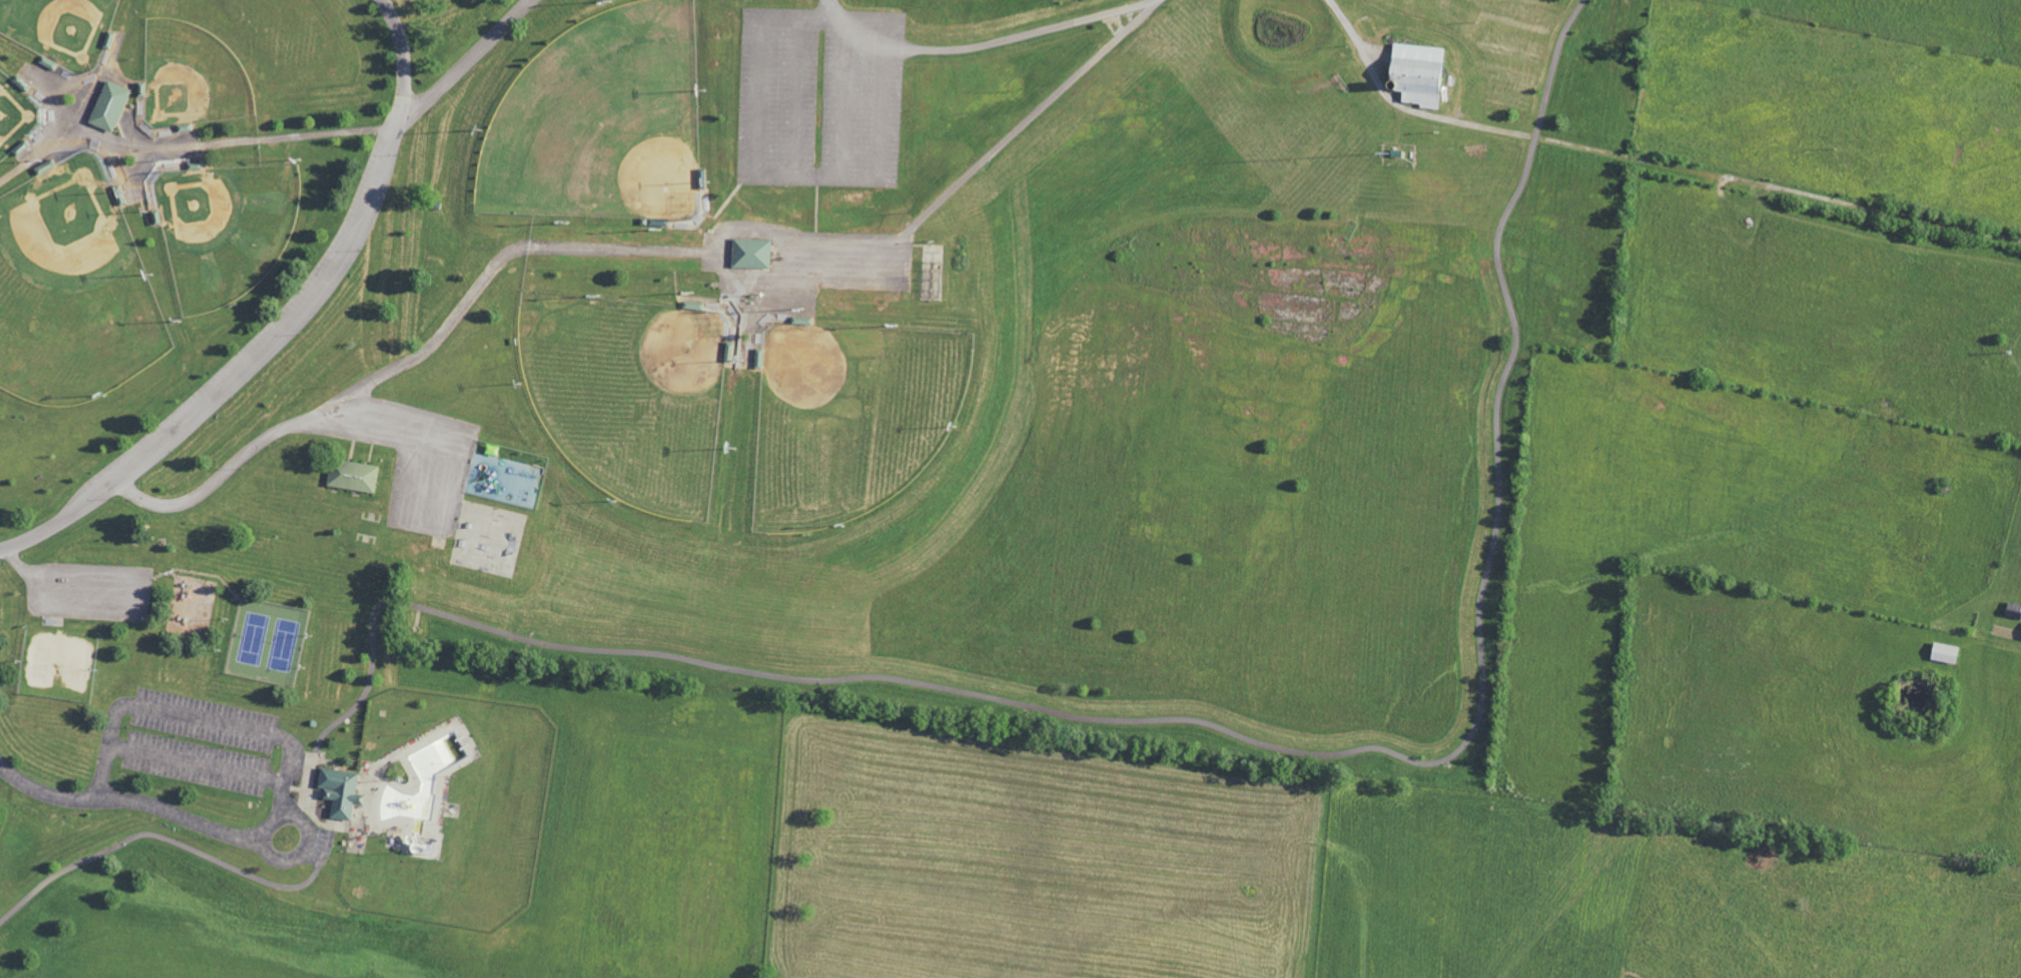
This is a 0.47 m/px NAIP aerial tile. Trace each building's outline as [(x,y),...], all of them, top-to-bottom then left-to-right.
[(1439,109),(1444,47),(1390,43),(1386,90),(1401,91),(1400,102),(1418,104),(1418,107),(1439,109)] [(130,89),(105,79),(87,122),(112,133),(130,89)] [(730,267),(768,268),(769,239),(731,238),(730,267)] [(325,486),(373,494),(377,466),(330,458),(325,486)] [(1928,658),(1953,664),(1957,647),(1932,641),(1928,658)] [(329,818),(350,821),(353,803),(363,804),(364,795),(355,794),(358,773),(319,768),(316,787),(323,788),(322,799),(331,800),(329,818)]
